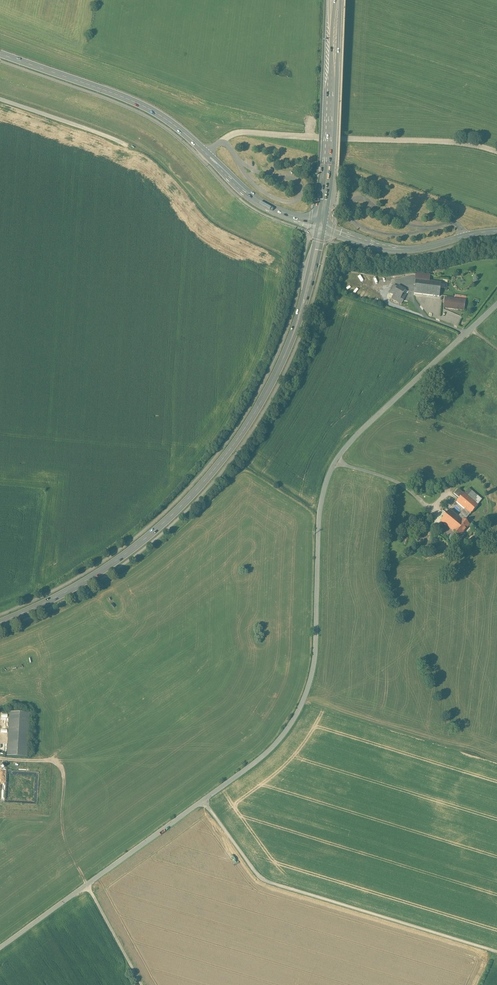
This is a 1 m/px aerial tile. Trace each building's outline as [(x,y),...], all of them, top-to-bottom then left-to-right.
[(433,282),(416,280),(414,294),(431,296),(433,282)] [(442,282),(433,282),(431,296),(440,297),(442,282)] [(398,285),(391,298),(398,301),(403,293),(405,289),(398,285)] [(403,293),(398,301),(402,303),(406,295),(403,293)] [(465,300),(445,297),(444,308),(464,310),(465,300)] [(459,489),(455,494),(460,498),(464,493),(459,489)] [(483,500),(470,489),(465,494),(478,506),(483,500)] [(465,494),(464,494),(457,502),(465,509),(471,514),(472,515),(479,506),(478,506),(465,494)] [(465,509),(458,517),(463,521),(464,520),(466,521),(471,514),(465,509)] [(458,517),(450,511),(441,521),(454,532),(463,521),(458,517)] [(463,521),(454,532),(460,537),(470,525),(466,521),(464,520),(463,521)] [(29,712),(10,711),(7,755),(26,756),(29,712)]
